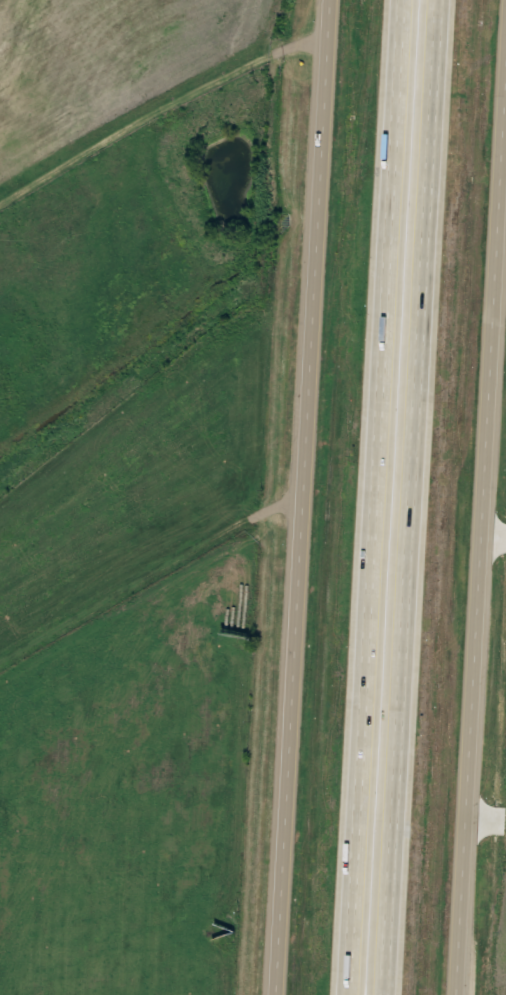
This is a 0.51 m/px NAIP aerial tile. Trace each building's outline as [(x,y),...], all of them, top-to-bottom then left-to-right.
[(497,207),(496,228),(505,229),(505,207),(497,207)]
